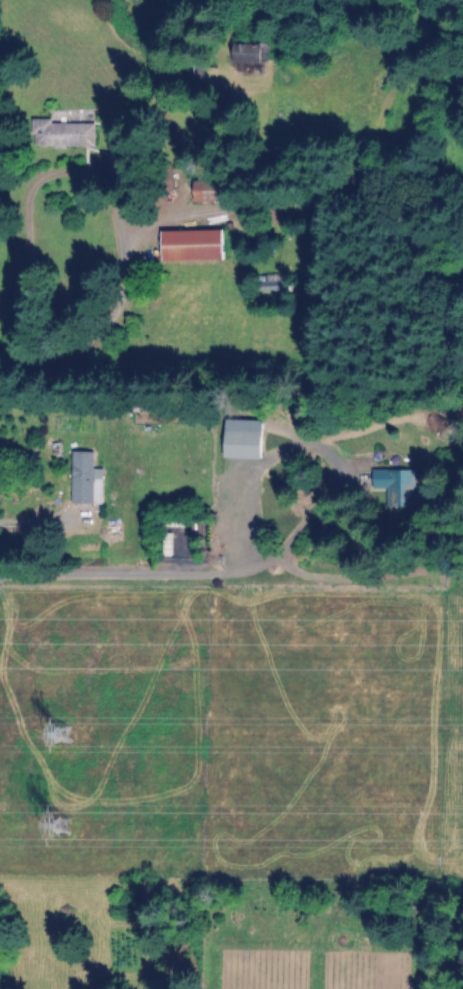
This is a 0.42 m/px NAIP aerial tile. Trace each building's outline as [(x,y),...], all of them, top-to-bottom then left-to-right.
[(167,228),(166,260),(230,260),(231,229),(167,228)] [(268,429),(232,429),(232,458),(268,458),(268,429)] [(95,450),(76,450),(76,496),(95,496),(95,450)]
